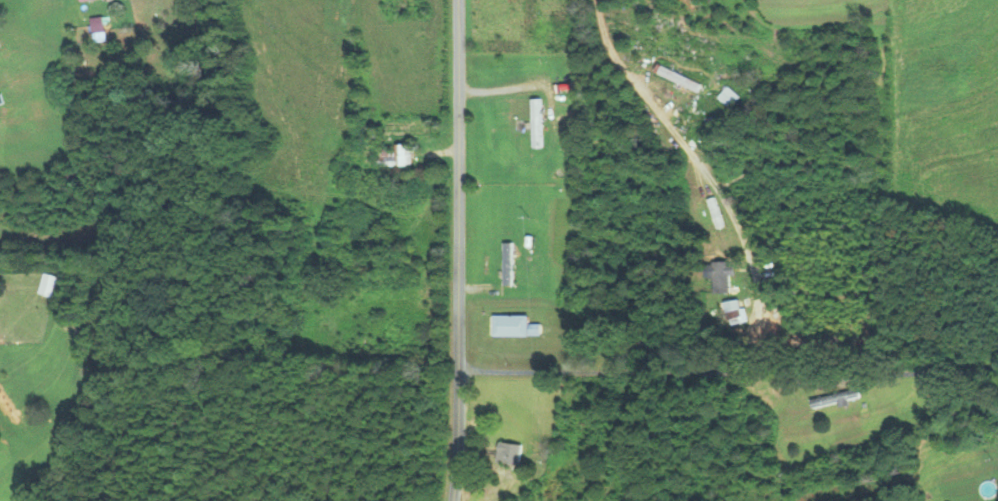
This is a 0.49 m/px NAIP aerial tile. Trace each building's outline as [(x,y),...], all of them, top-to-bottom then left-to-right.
[(94,18),(94,31),(106,30),(105,18),(94,18)] [(704,83),(660,63),(657,71),(701,91),(704,83)] [(721,97),(733,108),(743,97),(730,86),(721,97)] [(540,97),(531,97),(531,147),(540,147),(540,97)] [(413,166),(413,145),(380,145),(380,166),(413,166)] [(708,200),(718,229),(726,226),(715,197),(708,200)] [(514,243),(504,243),(504,285),(514,285),(514,243)] [(715,262),(715,293),(735,293),(735,262),(715,262)] [(729,324),(743,322),(741,300),(727,301),(729,324)] [(541,336),(541,324),(531,324),(531,315),(496,315),(496,336),(541,336)] [(860,399),(858,388),(808,398),(810,409),(860,399)] [(525,445),(502,442),(499,461),(522,465),(525,445)]
